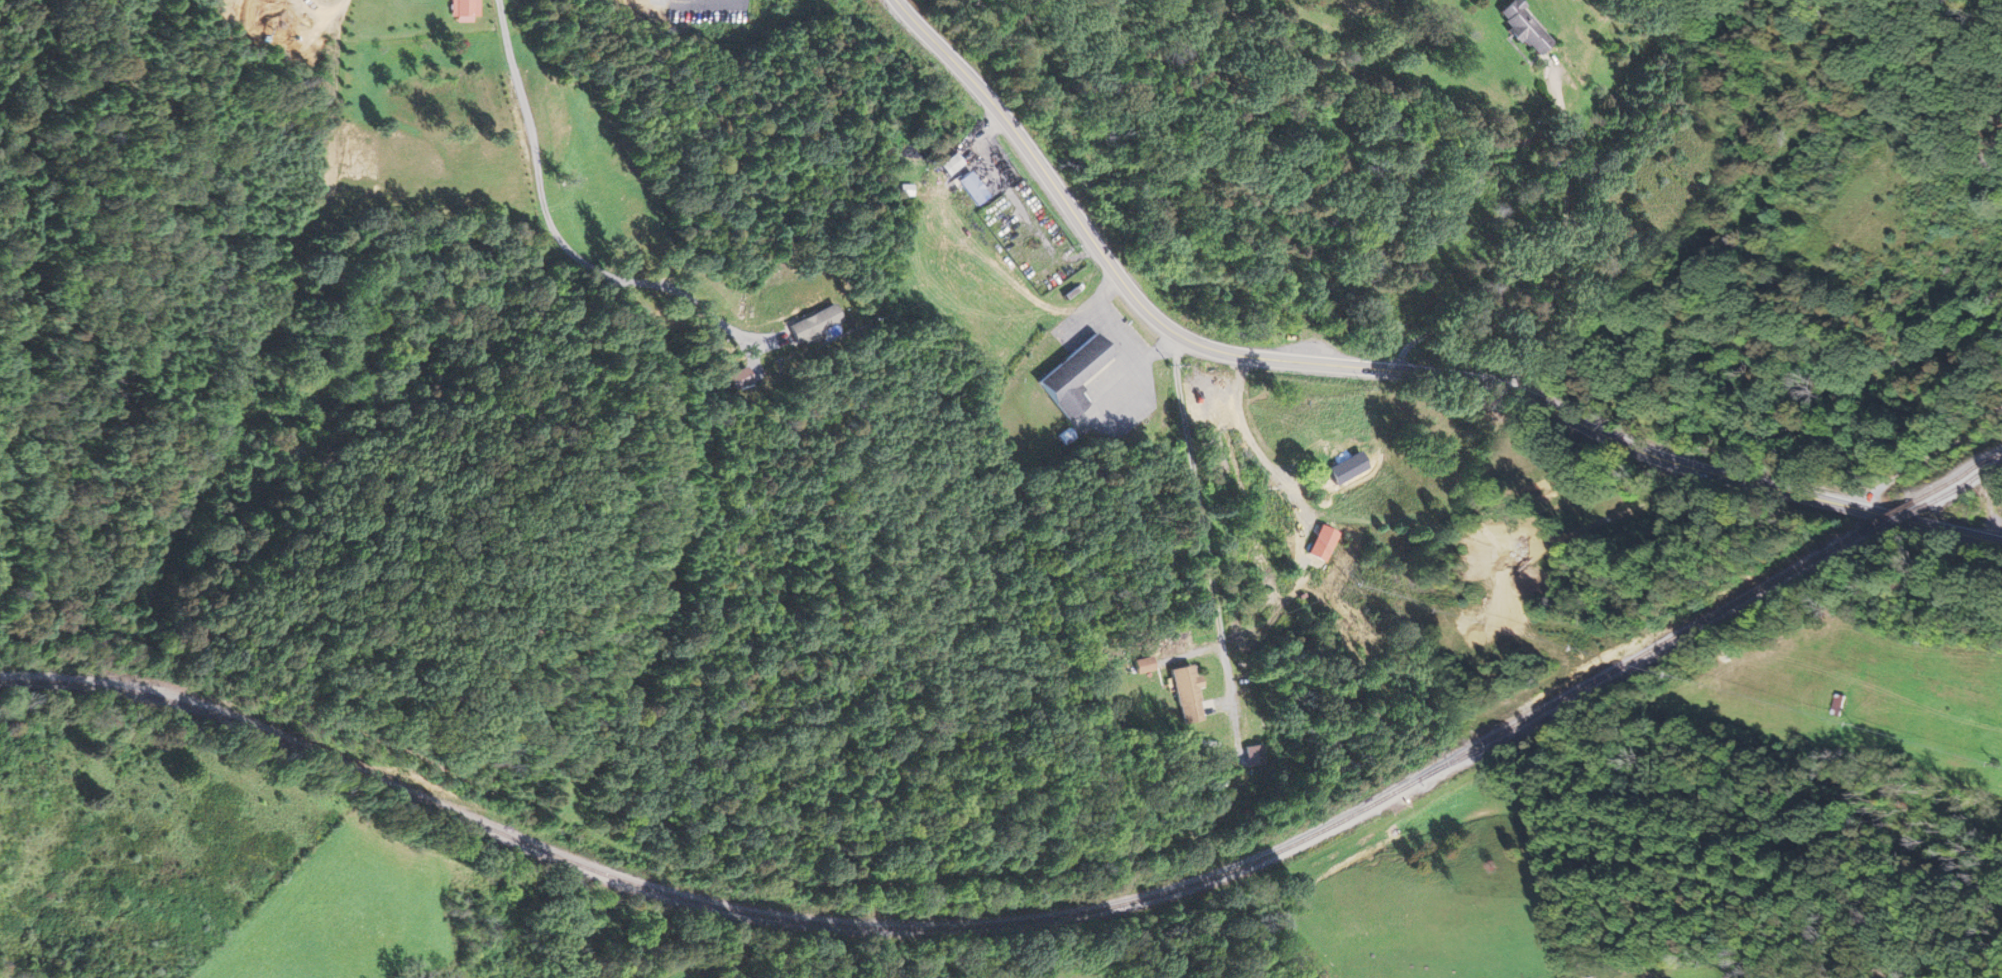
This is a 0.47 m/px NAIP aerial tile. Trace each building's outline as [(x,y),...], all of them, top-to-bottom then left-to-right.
[(1531,60),(1550,44),(1514,0),(1509,0),(1493,13),(1531,60)] [(954,181),(976,209),(990,199),(968,171),(954,181)] [(1033,381),(1066,421),(1090,402),(1075,384),(1110,356),(1092,333),(1033,381)] [(1342,467),(1331,456),(1306,480),(1315,489),(1326,478),(1328,480),(1342,467)] [(1337,534),(1318,524),(1304,554),(1323,563),(1337,534)] [(1169,669),(1182,725),(1204,720),(1191,664),(1169,669)] [(1846,696),(1836,694),(1832,715),(1841,717),(1846,696)]
